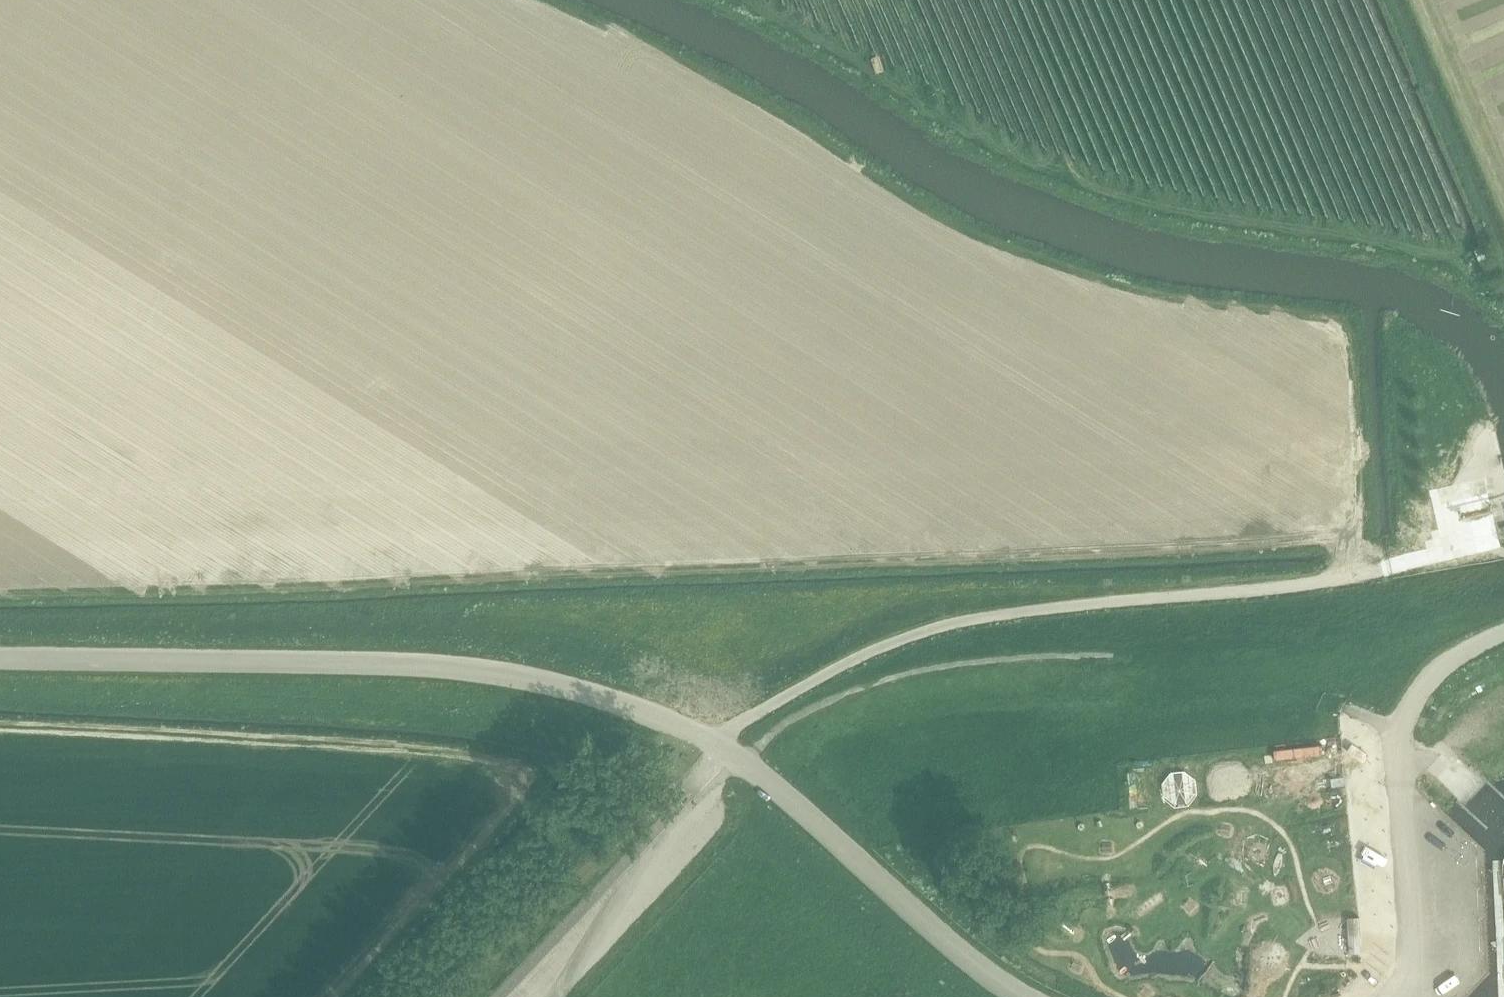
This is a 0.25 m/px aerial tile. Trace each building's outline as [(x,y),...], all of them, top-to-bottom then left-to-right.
[(1360,917),(1347,917),(1348,952),(1361,952),(1360,917)]
